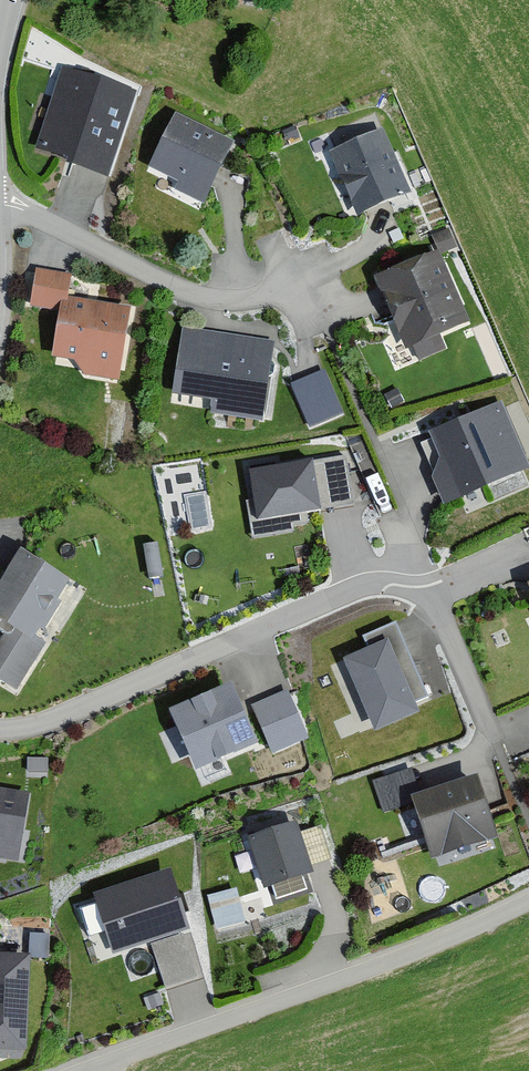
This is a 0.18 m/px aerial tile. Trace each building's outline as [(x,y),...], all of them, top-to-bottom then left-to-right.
[(133,98),(64,76),(39,154),(73,165),(71,174),(105,185),(133,98)] [(329,126),(336,144),(385,124),(378,107),(329,126)] [(234,145),(175,118),(151,170),(182,184),(178,192),(207,205),(234,145)] [(409,194),(383,135),(334,156),(360,215),(409,194)] [(428,239),(435,254),(452,247),(445,232),(428,239)] [(470,326),(440,258),(376,286),(407,354),(470,326)] [(54,357),(69,360),(84,378),(119,383),(130,309),(68,300),(71,278),(36,273),(31,310),(61,314),(54,357)] [(261,416),(272,341),(185,328),(176,388),(214,394),(212,408),(261,416)] [(340,410),(323,370),(294,382),(311,423),(340,410)] [(527,472),(500,405),(430,434),(432,439),(418,444),(444,506),(527,472)] [(317,504),(310,459),(252,468),(259,513),(317,504)] [(70,582),(21,553),(0,588),(0,620),(35,641),(70,582)] [(361,639),(366,652),(344,661),(375,734),(418,716),(414,708),(427,702),(394,625),(361,639)] [(40,649),(9,630),(0,644),(0,686),(12,693),(40,649)] [(255,736),(231,679),(172,704),(196,761),(255,736)] [(306,734),(287,690),(254,704),(273,748),(306,734)] [(29,759),(8,758),(6,788),(27,789),(29,759)] [(495,841),(475,781),(412,802),(431,862),(495,841)] [(26,798),(0,794),(0,862),(15,864),(26,798)] [(311,866),(295,819),(249,834),(265,881),(311,866)] [(187,925),(169,867),(96,891),(115,949),(187,925)] [(218,929),(248,921),(239,887),(208,895),(218,929)] [(194,972),(181,934),(154,943),(167,981),(194,972)] [(0,950),(0,1042),(23,1043),(28,952),(0,950)]
